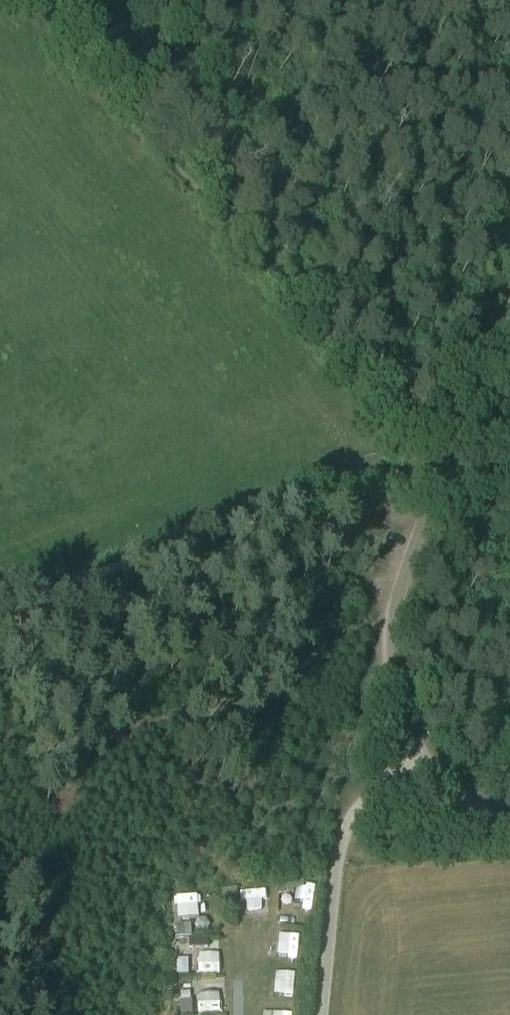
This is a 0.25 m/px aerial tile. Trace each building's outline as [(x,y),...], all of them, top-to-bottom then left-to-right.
[(287,885),(278,884),(278,893),(287,893),(287,885)] [(223,900),(232,898),(231,890),(222,892),(223,900)] [(190,924),(177,925),(178,937),(191,936),(190,924)] [(188,948),(208,948),(208,940),(188,939),(188,948)] [(190,1005),(180,1006),(180,1014),(190,1014),(190,1005)]
